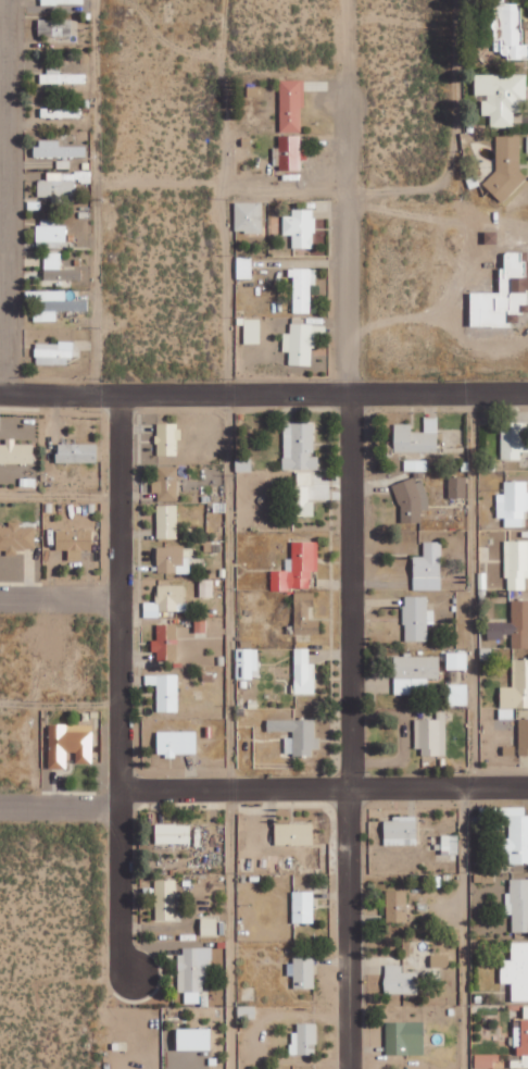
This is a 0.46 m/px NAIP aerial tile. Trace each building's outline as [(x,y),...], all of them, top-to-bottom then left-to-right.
[(505,51),(505,59),(527,59),(527,44),(523,44),(523,4),(495,4),(495,51),(505,51)] [(39,36),(72,37),(72,20),(39,19),(39,36)] [(86,74),(61,74),(61,70),(41,70),(41,84),(86,83),(86,74)] [(526,75),(476,74),(475,95),(484,95),(483,115),(491,115),(491,127),(513,127),(514,112),(525,112),(526,75)] [(304,80),(281,80),(280,132),(303,132),(304,80)] [(259,95),(259,87),(248,86),(248,95),(259,95)] [(82,109),(42,108),(41,117),(81,119),(82,109)] [(301,136),(280,136),(280,147),(274,147),(274,169),(301,169),(301,136)] [(522,192),(520,136),(493,136),(494,193),(522,192)] [(36,157),(86,158),(86,147),(59,146),(59,141),(36,141),(36,157)] [(38,197),(75,197),(75,183),(91,183),(91,172),(47,173),(47,180),(38,181),(38,197)] [(263,202),(235,202),(236,233),(263,232),(263,202)] [(293,248),(315,248),(314,209),(292,210),(292,216),(283,216),(283,235),(292,235),(293,248)] [(58,219),(38,220),(38,248),(67,247),(66,226),(58,226),(58,219)] [(486,245),(497,244),(497,232),(485,232),(486,245)] [(511,327),(511,312),(527,312),(527,277),(527,261),(525,261),(525,253),(505,252),(505,268),(501,268),(501,293),(472,292),(472,326),(511,327)] [(82,270),(61,270),(61,253),(44,253),(45,279),(82,279),(82,270)] [(237,279),(253,279),(253,257),(237,257),(237,279)] [(311,313),(311,284),(317,284),(317,269),(293,268),(293,313),(311,313)] [(88,311),(88,301),(66,301),(66,291),(31,292),(31,303),(43,303),(43,311),(35,311),(35,321),(57,321),(57,311),(88,311)] [(261,343),(261,319),(245,319),(245,344),(261,343)] [(36,343),(36,364),(71,365),(72,344),(36,343)] [(395,424),(396,452),(439,451),(438,416),(424,416),(425,432),(412,432),(412,423),(395,424)] [(319,469),(319,456),(314,456),(314,422),(284,422),(284,469),(319,469)] [(179,423),(157,423),(158,455),(180,455),(179,423)] [(522,459),(522,451),(527,451),(527,440),(524,440),(524,423),(502,423),(502,459),(522,459)] [(34,463),(34,444),(16,444),(16,438),(7,438),(7,444),(0,444),(0,463),(34,463)] [(98,444),(58,443),(57,462),(98,463),(98,444)] [(236,471),(252,471),(252,458),(236,458),(236,471)] [(405,470),(427,470),(428,460),(406,459),(405,470)] [(178,500),(178,466),(158,466),(158,481),(155,481),(155,501),(178,500)] [(297,484),(312,485),(312,472),(298,471),(297,484)] [(467,497),(467,476),(450,476),(449,497),(467,497)] [(427,509),(428,481),(399,480),(398,521),(422,522),(422,509),(427,509)] [(525,511),(527,511),(527,487),(527,481),(505,481),(505,494),(497,494),(498,518),(505,517),(505,527),(525,526),(525,511)] [(294,516),(315,515),(315,500),(309,501),(309,485),(294,486),(294,516)] [(178,504),(157,505),(158,538),(178,538),(178,504)] [(0,526),(0,550),(6,550),(6,555),(17,555),(17,549),(36,549),(35,526),(20,526),(20,521),(9,521),(9,526),(0,526)] [(57,531),(57,550),(68,550),(69,560),(83,559),(83,550),(93,549),(92,529),(57,531)] [(506,589),(526,590),(526,577),(527,577),(527,540),(506,540),(506,589)] [(319,541),(293,541),(292,559),(286,559),(286,570),(272,570),(272,589),(311,590),(311,570),(318,570),(319,541)] [(414,589),(442,590),(442,541),(425,541),(424,556),(414,556),(414,589)] [(184,546),(157,547),(158,572),(184,572),(184,573),(190,573),(190,556),(184,556),(184,546)] [(213,579),(200,579),(200,596),(213,596),(213,579)] [(186,611),(186,585),(157,584),(157,602),(144,602),(144,617),(159,617),(160,610),(186,611)] [(295,634),(320,633),(320,620),(309,620),(309,606),(315,606),(315,592),(295,592),(295,634)] [(428,596),(405,596),(405,641),(428,641),(428,624),(435,623),(435,610),(428,610),(428,596)] [(512,600),(512,622),(488,622),(488,639),(505,639),(505,635),(512,635),(512,648),(527,648),(527,600),(512,600)] [(194,631),(207,632),(207,618),(195,618),(194,631)] [(177,624),(157,624),(157,641),(155,641),(154,659),(168,659),(168,648),(177,648),(177,624)] [(237,678),(259,677),(258,648),(236,649),(237,678)] [(295,693),(315,693),(316,663),(310,663),(310,648),(295,648),(295,693)] [(468,669),(468,651),(447,652),(448,669),(468,669)] [(395,655),(395,694),(429,694),(429,678),(440,678),(440,655),(395,655)] [(501,707),(527,707),(527,659),(513,659),(513,687),(501,687),(501,707)] [(179,674),(145,675),(146,685),(157,684),(158,712),(179,712),(179,674)] [(449,684),(449,705),(468,705),(468,684),(449,684)] [(500,719),(514,719),(514,708),(500,708),(500,719)] [(446,755),(446,712),(437,712),(437,719),(417,719),(417,755),(446,755)] [(520,718),(519,754),(527,754),(527,718),(520,718)] [(268,719),(268,733),(285,733),(285,753),(320,753),(320,737),(315,737),(315,719),(268,719)] [(49,768),(68,769),(68,753),(77,753),(76,763),(93,763),(93,725),(50,724),(49,768)] [(158,755),(197,754),(197,731),(158,732),(158,755)] [(510,837),(504,838),(504,854),(510,853),(510,864),(527,864),(527,815),(526,815),(526,806),(495,807),(496,816),(509,815),(510,837)] [(385,845),(418,845),(417,817),(384,818),(385,845)] [(314,823),(276,823),(276,845),(314,845),(314,823)] [(191,843),(191,824),(156,824),(156,844),(191,843)] [(459,854),(459,835),(442,835),(442,854),(459,854)] [(527,932),(527,878),(510,879),(510,892),(505,892),(506,915),(513,915),(513,932),(527,932)] [(176,880),(156,880),(156,921),(179,921),(179,909),(176,909),(176,880)] [(294,923),(314,923),(314,891),(293,891),(294,923)] [(387,922),(407,922),(407,891),(387,891),(387,922)] [(202,935),(218,935),(218,917),(202,917),(202,935)] [(513,983),(512,1000),(527,1000),(527,942),(512,941),(512,960),(502,960),(501,983),(513,983)] [(213,947),(179,947),(179,993),(185,993),(185,1004),(202,1003),(202,984),(209,984),(209,958),(213,958),(213,947)] [(431,955),(431,968),(450,967),(449,954),(431,955)] [(314,958),(288,958),(288,976),(294,976),(295,989),(315,988),(314,958)] [(403,965),(385,964),(385,993),(418,994),(418,972),(403,972),(403,965)] [(256,1018),(256,1006),(238,1006),(239,1019),(256,1018)] [(515,1021),(516,1055),(522,1055),(523,1067),(527,1067),(527,1020),(515,1021)] [(424,1022),(386,1022),(387,1055),(425,1054),(424,1022)] [(291,1055),(317,1054),(317,1023),(298,1023),(298,1032),(291,1032),(291,1055)] [(178,1029),(178,1051),(213,1050),(212,1028),(178,1029)] [(500,1055),(476,1054),(475,1067),(499,1068),(500,1055)]
